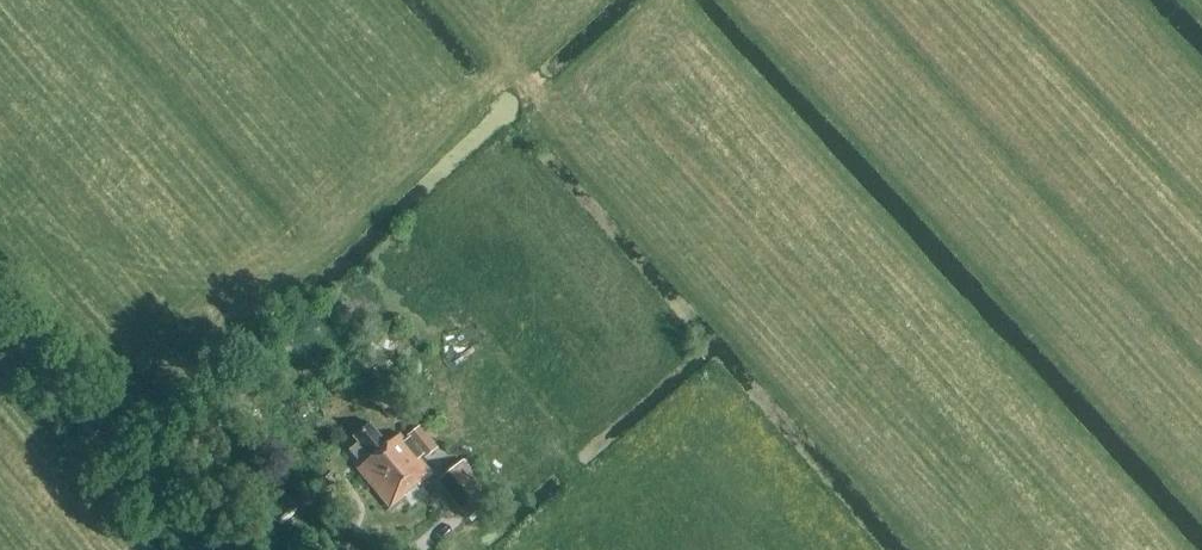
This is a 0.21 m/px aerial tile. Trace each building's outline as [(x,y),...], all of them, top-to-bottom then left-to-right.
[(386,444),(369,423),(352,437),(369,457),(356,468),(389,509),(432,474),(418,458),(421,455),(424,458),(438,447),(419,425),(406,436),(407,438),(404,440),(398,434),(386,444)] [(436,482),(465,519),(492,497),(463,460),(436,482)]
